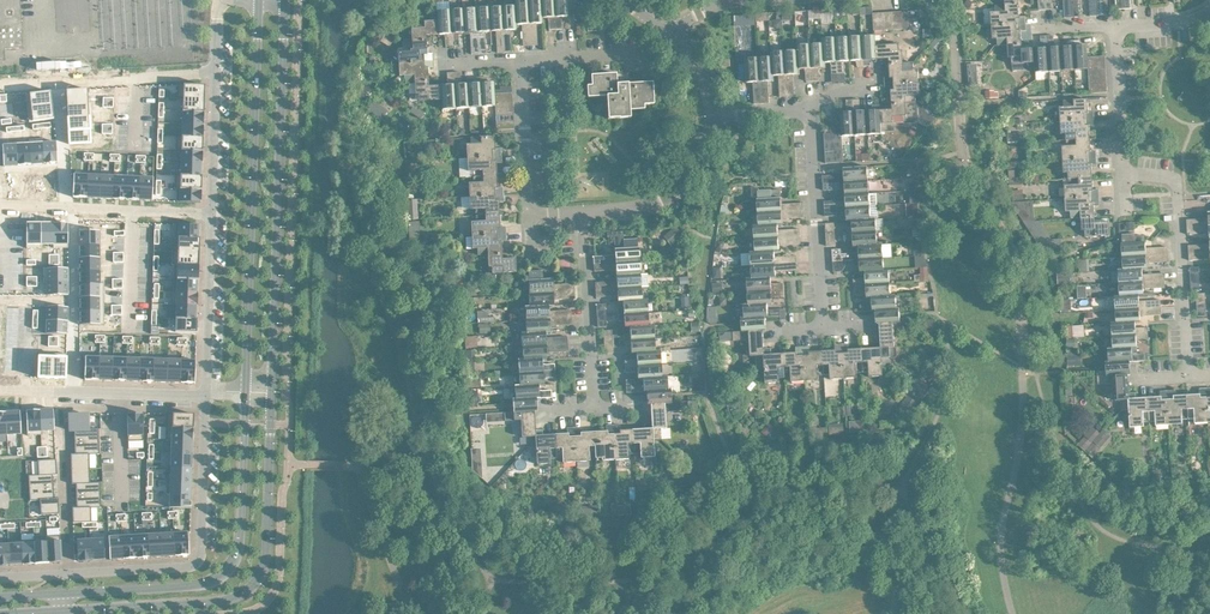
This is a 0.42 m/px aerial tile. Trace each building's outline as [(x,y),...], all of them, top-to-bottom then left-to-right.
[(3,60),(3,48),(6,48),(24,47),(22,0),(0,0),(0,61),(3,60)] [(516,5),(517,24),(518,24),(524,23),(524,26),(523,26),(524,45),(532,45),(529,0),(516,0),(516,5)] [(532,45),(539,44),(538,25),(537,25),(537,22),(544,22),(544,17),(543,17),(542,0),(529,0),(532,45)] [(543,17),(544,17),(549,17),(550,29),(557,28),(555,0),(542,0),(543,17)] [(557,28),(563,28),(563,16),(569,15),(569,0),(555,0),(557,28)] [(1065,17),(1073,16),(1071,0),(1064,0),(1065,17)] [(1073,16),(1080,16),(1079,0),(1071,0),(1073,16)] [(1091,15),(1098,15),(1097,0),(1090,0),(1091,15)] [(1098,15),(1106,14),(1105,0),(1097,0),(1098,15)] [(992,11),(993,25),(1027,23),(1026,15),(1021,16),(1020,4),(1006,4),(996,5),(996,11),(992,11)] [(516,5),(503,6),(506,51),(513,51),(512,31),(511,31),(511,29),(518,29),(518,24),(517,24),(516,5)] [(490,6),(477,7),(480,53),(487,52),(486,33),(485,33),(485,31),(491,30),(490,6)] [(503,6),(490,6),(491,30),(498,30),(498,32),(497,32),(498,52),(506,51),(503,6)] [(477,7),(464,8),(466,32),(472,31),(472,34),(471,34),(473,53),(480,53),(477,7)] [(849,7),(835,8),(836,20),(849,20),(849,14),(849,7)] [(464,8),(451,9),(453,45),(460,44),(459,32),(466,32),(464,8)] [(835,8),(822,9),(822,18),(822,23),(836,22),(836,20),(835,8)] [(438,11),(438,20),(439,20),(440,33),(446,33),(447,45),(453,45),(451,9),(438,10),(438,11)] [(903,10),(895,11),(896,28),(904,28),(903,10)] [(888,11),(881,12),(882,29),(889,29),(888,11)] [(895,11),(888,11),(889,29),(896,28),(895,11)] [(882,29),(881,12),(874,12),(875,30),(882,29)] [(778,19),(774,19),(774,20),(774,25),(778,28),(784,28),(784,19),(778,19)] [(413,28),(413,40),(413,41),(427,40),(427,34),(440,33),(439,20),(438,20),(432,20),(415,21),(416,28),(413,28)] [(998,44),(1009,44),(1008,43),(1023,42),(1022,30),(1027,30),(1027,23),(993,25),(993,38),(998,38),(998,44)] [(375,36),(382,40),(386,34),(379,30),(375,36)] [(1050,71),(1063,70),(1062,46),(1055,46),(1055,34),(1048,35),(1050,71)] [(859,65),(865,65),(863,35),(850,36),(852,60),(858,60),(859,65)] [(871,59),(878,59),(876,45),(877,45),(877,40),(876,35),(863,35),(865,65),(872,65),(871,59)] [(939,35),(931,44),(939,50),(946,41),(939,35)] [(1037,72),(1050,71),(1048,35),(1041,35),(1042,47),(1036,48),(1037,62),(1036,62),(1037,72)] [(846,60),(852,60),(850,36),(837,37),(839,73),(847,73),(846,60)] [(833,74),(839,73),(837,37),(823,38),(824,43),(826,62),(832,61),(833,74)] [(1063,70),(1076,69),(1074,39),(1068,40),(1068,46),(1062,46),(1063,70)] [(1076,69),(1089,68),(1089,63),(1089,56),(1088,44),(1081,45),(1081,39),(1074,39),(1076,69)] [(399,48),(400,61),(434,59),(433,52),(428,52),(427,40),(413,41),(413,40),(403,41),(404,48),(399,48)] [(1013,63),(1036,62),(1037,62),(1036,48),(1023,48),(1023,42),(1008,43),(1009,44),(1009,57),(1012,57),(1013,63)] [(827,67),(826,62),(824,43),(811,44),(814,80),(821,79),(820,67),(827,67)] [(891,58),(891,64),(904,63),(904,62),(903,49),(900,50),(900,43),(877,45),(876,45),(878,59),(891,58)] [(807,80),(814,80),(811,44),(798,44),(798,49),(799,49),(800,68),(807,68),(807,80)] [(801,73),(800,68),(799,49),(798,49),(785,50),(788,96),(796,95),(794,76),(793,76),(793,74),(801,73)] [(781,96),(788,96),(785,50),(772,51),(772,56),(773,56),(774,75),(775,75),(781,74),(781,77),(780,77),(781,96)] [(1089,56),(1089,63),(1106,62),(1106,55),(1089,56)] [(775,80),(775,75),(774,75),(773,56),(772,56),(760,57),(763,102),(770,102),(769,83),(768,83),(768,80),(775,80)] [(756,103),(763,102),(760,57),(746,58),(748,82),(755,81),(755,83),(754,84),(756,103)] [(406,81),(416,80),(430,79),(429,67),(434,66),(434,59),(400,61),(401,75),(405,74),(406,81)] [(886,77),(887,84),(920,81),(919,68),(915,68),(914,61),(904,62),(904,63),(891,64),(891,76),(886,77)] [(1089,68),(1089,70),(1107,69),(1106,62),(1089,63),(1089,68)] [(1089,70),(1090,78),(1107,77),(1107,69),(1089,70)] [(443,108),(458,107),(455,71),(448,72),(449,84),(442,84),(443,98),(442,98),(443,108)] [(458,107),(470,106),(469,83),(462,83),(461,71),(455,71),(458,107)] [(593,96),(608,95),(609,118),(620,117),(620,113),(631,112),(631,104),(655,103),(654,81),(618,83),(617,73),(592,74),(593,96)] [(470,106),(483,106),(481,76),(475,76),(475,82),(469,83),(470,106)] [(483,106),(496,105),(497,105),(496,100),(496,93),(495,81),(488,81),(488,76),(481,76),(483,106)] [(1090,78),(1090,85),(1108,84),(1107,77),(1090,78)] [(420,100),(442,98),(443,98),(442,84),(430,85),(430,79),(416,80),(417,93),(420,92),(420,100)] [(892,90),(893,103),(907,102),(917,102),(916,95),(921,95),(920,81),(887,84),(887,91),(892,90)] [(179,83),(179,97),(184,98),(184,97),(206,98),(206,84),(179,83)] [(502,88),(496,89),(496,93),(513,92),(513,84),(502,85),(502,88)] [(1108,84),(1090,85),(1091,92),(1108,91),(1108,84)] [(372,85),(360,87),(361,97),(373,96),(372,85)] [(68,89),(69,103),(93,102),(93,101),(90,102),(89,88),(68,89)] [(27,93),(29,107),(54,104),(52,90),(32,93),(27,93)] [(496,93),(496,100),(514,99),(513,92),(496,93)] [(184,98),(184,110),(206,111),(206,98),(184,97),(184,98)] [(861,98),(854,99),(857,135),(869,134),(868,110),(861,111),(861,98)] [(1060,106),(1061,120),(1095,118),(1095,111),(1089,111),(1088,98),(1064,100),(1065,106),(1060,106)] [(496,105),(497,107),(514,106),(514,99),(496,100),(497,105),(496,105)] [(841,112),(843,132),(843,135),(857,135),(854,99),(848,99),(848,111),(841,112)] [(69,103),(69,116),(70,116),(94,115),(93,102),(69,103)] [(893,109),(881,110),(880,110),(881,123),(882,123),(905,122),(904,115),(908,115),(907,102),(893,103),(893,109)] [(918,102),(919,121),(929,125),(936,118),(918,102)] [(31,121),(55,118),(54,104),(29,107),(31,121)] [(874,110),(868,110),(869,134),(883,133),(882,123),(881,123),(880,110),(881,110),(881,104),(874,104),(874,110)] [(411,110),(421,117),(424,112),(415,105),(411,110)] [(497,107),(497,114),(515,113),(514,106),(497,107)] [(184,122),(184,123),(205,124),(206,111),(184,110),(184,122)] [(497,114),(498,122),(515,120),(515,113),(497,114)] [(69,116),(70,130),(95,128),(94,115),(70,116),(69,116)] [(1066,133),(1067,139),(1091,137),(1090,125),(1095,125),(1095,118),(1061,120),(1062,133),(1066,133)] [(515,120),(498,122),(498,129),(516,128),(515,120)] [(180,135),(180,136),(205,136),(205,124),(184,123),(184,122),(181,122),(180,135)] [(95,128),(70,130),(71,143),(92,142),(91,129),(95,129),(95,128)] [(825,133),(826,141),(843,139),(843,135),(843,132),(825,133)] [(177,135),(177,149),(183,149),(204,149),(205,136),(180,136),(180,135),(177,135)] [(467,143),(468,156),(502,154),(502,147),(496,148),(496,135),(472,136),(472,143),(467,143)] [(1063,145),(1064,158),(1097,157),(1097,149),(1092,150),(1091,137),(1067,139),(1067,145),(1063,145)] [(44,138),(31,139),(32,163),(45,163),(44,138)] [(44,138),(45,163),(59,162),(58,141),(45,142),(44,138)] [(31,142),(18,143),(19,164),(32,163),(31,139),(30,139),(31,142)] [(826,141),(826,148),(844,147),(843,139),(826,141)] [(4,144),(5,165),(19,164),(18,143),(4,144)] [(826,148),(827,155),(844,154),(844,147),(826,148)] [(182,161),(182,162),(204,162),(204,149),(183,149),(182,161)] [(474,170),(474,176),(498,174),(497,162),(503,162),(502,154),(468,156),(469,170),(474,170)] [(844,154),(827,155),(827,162),(845,161),(844,154)] [(1069,172),(1069,178),(1093,176),(1092,164),(1098,164),(1097,157),(1064,158),(1064,172),(1069,172)] [(179,174),(203,175),(204,162),(182,162),(182,161),(179,161),(179,174)] [(416,165),(408,165),(408,179),(417,178),(416,165)] [(823,175),(824,182),(869,179),(868,166),(845,167),(845,174),(843,174),(842,173),(823,175)] [(75,174),(74,196),(88,196),(89,174),(75,173),(75,174)] [(89,174),(88,196),(101,197),(102,174),(89,174)] [(102,174),(101,197),(114,198),(115,175),(102,174)] [(176,174),(176,188),(179,188),(179,187),(203,188),(203,175),(179,174),(176,174)] [(470,182),(471,195),(505,193),(504,186),(499,186),(498,174),(474,176),(474,181),(470,182)] [(115,175),(114,198),(127,198),(128,175),(115,175)] [(128,175),(127,198),(140,199),(141,176),(128,175)] [(141,176),(140,199),(154,200),(155,177),(141,176)] [(1065,184),(1066,197),(1100,196),(1099,188),(1094,189),(1093,176),(1069,178),(1070,184),(1065,184)] [(846,187),(846,194),(870,192),(869,179),(824,182),(824,189),(843,188),(843,187),(846,187)] [(179,188),(178,201),(202,202),(203,188),(179,187),(179,188)] [(758,198),(759,212),(804,209),(804,202),(785,203),(785,204),(782,204),(781,188),(759,189),(759,187),(752,187),(753,196),(759,196),(759,198),(758,198)] [(1024,189),(1009,190),(1010,201),(1012,200),(1024,200),(1024,189)] [(825,200),(825,208),(871,205),(870,192),(846,194),(847,200),(844,200),(844,199),(825,200)] [(476,208),(476,214),(500,213),(500,201),(505,200),(505,193),(471,195),(471,209),(476,208)] [(1072,218),(1082,217),(1096,216),(1095,203),(1100,203),(1100,196),(1066,197),(1067,211),(1071,211),(1072,218)] [(418,198),(410,199),(410,209),(419,208),(418,198)] [(919,202),(911,203),(912,215),(920,215),(919,202)] [(848,220),(853,220),(853,219),(872,218),(872,217),(871,205),(825,208),(826,215),(845,214),(845,213),(847,213),(848,220)] [(759,212),(760,224),(760,225),(779,224),(784,224),(783,217),(786,217),(786,218),(805,216),(804,209),(759,212)] [(1188,226),(1209,225),(1209,211),(1209,219),(1207,219),(1207,218),(1188,219),(1188,226)] [(472,221),(473,234),(507,232),(507,225),(501,225),(500,213),(476,214),(477,221),(472,221)] [(1082,217),(1083,230),(1086,229),(1086,236),(1110,234),(1109,220),(1096,221),(1096,216),(1082,217)] [(847,226),(848,232),(877,231),(877,217),(872,217),(872,218),(853,219),(853,220),(853,226),(847,226)] [(421,220),(411,220),(411,237),(416,237),(421,237),(421,220)] [(28,222),(28,247),(42,247),(42,222),(28,222)] [(55,222),(42,222),(42,247),(42,243),(55,243),(55,247),(55,222)] [(69,222),(55,222),(55,247),(69,247),(69,222)] [(177,223),(177,237),(201,237),(202,224),(177,223)] [(755,225),(756,238),(801,235),(801,228),(781,229),(781,230),(779,230),(779,224),(760,225),(760,224),(755,225)] [(1188,226),(1189,233),(1208,232),(1208,231),(1209,231),(1209,225),(1188,226)] [(80,229),(80,243),(101,243),(101,229),(90,229),(80,229)] [(854,246),(859,246),(859,245),(878,244),(877,231),(848,232),(848,239),(854,239),(854,246)] [(479,254),(489,253),(503,252),(502,240),(507,239),(507,232),(473,234),(474,248),(478,247),(479,254)] [(1122,243),(1123,256),(1169,253),(1168,246),(1149,247),(1149,248),(1147,248),(1146,241),(1137,242),(1136,233),(1123,234),(1123,243),(1122,243)] [(756,238),(756,251),(775,250),(775,251),(780,250),(780,243),(782,243),(782,244),(801,243),(801,235),(756,238)] [(174,250),(201,251),(201,237),(177,237),(176,250),(174,250)] [(421,237),(416,237),(416,246),(430,246),(430,237),(421,237)] [(1063,237),(1052,238),(1052,247),(1063,247),(1063,237)] [(595,256),(595,263),(641,260),(640,247),(639,247),(638,238),(625,239),(625,247),(616,248),(616,255),(614,255),(614,254),(595,256)] [(922,241),(914,242),(915,255),(916,255),(919,255),(925,255),(924,250),(922,241)] [(80,243),(80,257),(101,256),(101,243),(80,243)] [(1190,252),(1209,251),(1209,244),(1208,244),(1208,243),(1189,245),(1190,252)] [(854,259),(854,258),(884,257),(883,244),(878,244),(859,245),(859,246),(860,251),(854,252),(842,253),(842,248),(833,248),(833,254),(834,260),(846,259),(854,259)] [(174,250),(173,263),(176,263),(200,264),(201,251),(174,250)] [(751,251),(752,265),(797,262),(797,255),(778,256),(778,257),(775,257),(775,251),(775,250),(756,251),(751,251)] [(1190,252),(1190,259),(1209,258),(1209,257),(1209,251),(1190,252)] [(489,253),(490,266),(493,266),(493,273),(517,271),(516,257),(503,258),(503,252),(489,253)] [(1123,256),(1124,269),(1143,268),(1143,269),(1148,268),(1147,261),(1150,261),(1150,262),(1169,261),(1169,253),(1123,256)] [(925,255),(919,255),(920,267),(921,267),(928,267),(925,255)] [(80,257),(80,270),(101,270),(101,256),(80,257)] [(861,271),(866,271),(866,270),(885,269),(884,257),(854,258),(854,259),(855,265),(861,265),(861,271)] [(846,259),(834,260),(834,271),(843,271),(847,265),(846,259)] [(617,268),(618,274),(641,273),(641,260),(595,263),(596,270),(615,269),(615,268),(617,268)] [(752,265),(753,277),(753,278),(772,277),(777,277),(776,270),(779,269),(779,270),(798,269),(797,262),(752,265)] [(176,263),(176,278),(200,279),(200,264),(176,263)] [(45,267),(45,280),(70,280),(69,267),(55,267),(45,267)] [(854,278),(855,284),(891,282),(890,268),(885,269),(866,270),(866,271),(866,277),(854,278)] [(1119,269),(1120,282),(1165,279),(1165,272),(1146,273),(1146,274),(1143,274),(1143,269),(1143,268),(1124,269),(1119,269)] [(529,279),(530,293),(576,290),(575,283),(566,283),(556,284),(556,285),(554,285),(553,278),(544,278),(543,269),(530,270),(530,279),(529,279)] [(80,270),(80,283),(105,283),(105,282),(101,282),(101,270),(80,270)] [(422,275),(421,275),(424,287),(425,286),(426,286),(432,285),(429,273),(422,275)] [(597,289),(642,286),(649,285),(649,273),(641,273),(618,274),(618,281),(615,281),(615,280),(596,281),(597,289)] [(690,276),(681,276),(681,284),(690,283),(690,276)] [(748,278),(748,291),(785,289),(784,282),(772,283),(772,277),(753,278),(753,277),(748,278)] [(176,278),(175,291),(199,292),(200,279),(176,278)] [(1120,282),(1121,295),(1121,296),(1139,294),(1139,295),(1144,294),(1144,288),(1146,288),(1147,289),(1166,288),(1165,279),(1120,282)] [(48,281),(48,294),(70,294),(70,280),(45,280),(45,281),(48,281)] [(723,282),(713,282),(714,292),(723,292),(723,282)] [(868,297),(873,297),(873,296),(891,295),(891,282),(855,284),(855,291),(867,290),(868,297)] [(80,283),(81,296),(105,296),(105,283),(80,283)] [(619,301),(624,301),(624,300),(643,299),(643,298),(642,286),(597,289),(597,296),(616,295),(616,294),(619,294),(619,301)] [(748,291),(749,303),(749,304),(768,303),(773,303),(773,296),(785,295),(785,289),(748,291)] [(530,293),(531,305),(531,306),(550,305),(555,305),(554,298),(557,297),(557,298),(576,297),(576,290),(530,293)] [(172,291),(172,304),(199,304),(199,292),(175,291),(172,291)] [(861,311),(877,310),(877,309),(897,307),(897,294),(891,295),(873,296),(873,297),(873,303),(861,303),(861,311)] [(1116,296),(1116,309),(1163,306),(1162,299),(1142,300),(1142,301),(1140,301),(1139,295),(1139,294),(1121,296),(1121,295),(1116,296)] [(81,296),(81,309),(105,309),(105,296),(81,296)] [(692,296),(683,296),(683,307),(692,307),(692,296)] [(474,306),(474,297),(464,298),(465,306),(474,306)] [(619,307),(619,313),(649,311),(648,298),(643,298),(643,299),(624,300),(624,301),(624,306),(619,307)] [(1072,299),(1062,300),(1063,310),(1072,309),(1072,299)] [(745,317),(766,315),(766,316),(781,316),(781,308),(769,309),(768,303),(749,304),(749,303),(744,304),(745,317)] [(172,304),(178,304),(177,317),(199,318),(199,304),(172,304)] [(49,305),(48,319),(69,319),(70,306),(49,305)] [(526,306),(527,319),(572,316),(572,309),(553,310),(553,311),(550,311),(550,305),(531,306),(531,305),(526,306)] [(717,306),(708,306),(709,321),(712,323),(717,323),(717,306)] [(1116,309),(1117,321),(1117,322),(1136,321),(1141,321),(1141,314),(1143,314),(1143,315),(1163,314),(1163,306),(1116,309)] [(878,323),(880,322),(901,321),(901,320),(901,314),(901,307),(897,307),(877,309),(877,310),(877,316),(878,323)] [(81,309),(81,323),(106,323),(105,309),(81,309)] [(489,310),(479,310),(479,322),(496,322),(496,316),(489,317),(489,310)] [(626,327),(631,326),(650,325),(650,324),(649,311),(619,313),(620,320),(625,320),(626,327)] [(743,324),(743,330),(743,331),(763,330),(767,329),(767,323),(766,316),(766,315),(742,317),(743,324)] [(527,319),(528,332),(546,331),(547,331),(551,331),(551,324),(554,324),(554,325),(573,323),(572,316),(527,319)] [(177,317),(177,331),(198,332),(199,318),(177,317)] [(936,318),(910,320),(911,325),(928,324),(928,329),(937,329),(936,318)] [(48,319),(47,332),(55,333),(68,333),(69,319),(48,319)] [(880,322),(881,341),(883,358),(891,357),(890,347),(896,346),(895,329),(911,328),(911,325),(910,320),(901,320),(901,321),(880,322)] [(1112,322),(1113,335),(1149,333),(1149,326),(1136,327),(1136,321),(1117,322),(1117,321),(1112,322)] [(701,322),(692,322),(692,331),(701,331),(701,322)] [(488,323),(480,323),(481,333),(489,333),(488,323)] [(625,333),(626,339),(655,337),(655,324),(650,324),(650,325),(631,326),(631,332),(625,333)] [(757,365),(765,365),(766,365),(764,348),(765,348),(763,330),(743,331),(743,330),(734,331),(734,339),(750,338),(751,355),(757,355),(757,365)] [(523,332),(524,346),(569,343),(569,335),(549,337),(549,338),(547,338),(547,331),(546,331),(528,332),(523,332)] [(1113,335),(1114,347),(1114,348),(1133,347),(1133,348),(1138,347),(1137,340),(1149,340),(1149,333),(1113,335)] [(632,352),(637,352),(656,350),(655,337),(626,339),(626,346),(632,346),(632,352)] [(1077,338),(1068,338),(1068,346),(1077,346),(1077,338)] [(874,347),(862,348),(864,372),(870,371),(870,376),(884,375),(883,358),(881,341),(874,342),(874,347)] [(524,346),(524,358),(524,359),(543,357),(543,358),(548,358),(548,350),(550,350),(550,351),(569,350),(569,343),(524,346)] [(849,343),(842,344),(845,377),(858,377),(858,372),(864,372),(862,348),(850,348),(849,343)] [(835,349),(823,350),(825,374),(831,374),(831,378),(845,377),(842,344),(835,344),(835,349)] [(796,352),(784,353),(786,377),(792,376),(792,381),(806,380),(803,346),(796,346),(796,352)] [(810,346),(803,346),(806,380),(819,379),(819,375),(825,374),(823,350),(811,351),(810,346)] [(1109,348),(1110,361),(1131,359),(1131,360),(1146,360),(1146,359),(1145,353),(1145,352),(1133,353),(1133,348),(1133,347),(1114,348),(1114,347),(1109,348)] [(766,365),(765,365),(766,382),(779,382),(783,386),(787,386),(787,384),(786,384),(786,377),(784,353),(772,353),(772,348),(765,348),(764,348),(766,365)] [(626,359),(626,365),(662,363),(661,349),(656,350),(637,352),(638,358),(626,359)] [(41,352),(40,377),(53,377),(54,352),(41,352)] [(54,352),(53,377),(67,378),(68,353),(54,352)] [(1082,353),(1068,353),(1069,365),(1082,365),(1082,353)] [(86,379),(100,379),(101,356),(87,356),(86,379)] [(100,379),(114,380),(115,357),(101,356),(100,379)] [(128,380),(128,357),(115,357),(114,380),(128,380)] [(142,358),(128,357),(128,380),(141,380),(142,358)] [(519,358),(520,372),(556,370),(556,363),(543,364),(543,358),(543,357),(524,359),(524,358),(519,358)] [(142,358),(141,380),(155,381),(156,358),(142,358)] [(155,381),(169,381),(169,358),(156,358),(155,381)] [(169,358),(169,381),(182,382),(183,359),(169,358)] [(197,359),(183,359),(182,382),(197,382),(197,359)] [(1107,369),(1108,374),(1108,375),(1128,374),(1132,374),(1131,368),(1131,360),(1131,359),(1110,361),(1107,361),(1107,369)] [(639,378),(644,378),(644,377),(663,376),(663,375),(662,363),(626,365),(626,372),(639,371),(639,378)] [(520,372),(521,384),(521,385),(540,384),(545,384),(544,377),(556,376),(556,370),(520,372)] [(1117,414),(1130,414),(1130,409),(1129,393),(1128,374),(1108,375),(1108,374),(1098,375),(1099,383),(1115,382),(1116,399),(1121,399),(1122,409),(1117,414)] [(478,375),(470,376),(470,386),(478,386),(478,375)] [(633,391),(648,391),(648,389),(669,388),(668,375),(663,375),(663,376),(644,377),(644,378),(644,384),(632,384),(633,391)] [(516,385),(517,397),(537,396),(538,397),(553,396),(552,389),(540,390),(540,384),(521,385),(521,384),(516,385)] [(648,389),(648,391),(648,399),(672,398),(672,388),(669,388),(648,389)] [(1200,393),(1188,394),(1189,418),(1195,418),(1196,423),(1209,422),(1207,388),(1200,388),(1200,393)] [(1161,396),(1149,397),(1150,421),(1156,420),(1157,425),(1170,424),(1168,390),(1161,391),(1161,396)] [(1175,390),(1168,390),(1170,424),(1184,423),(1183,419),(1189,418),(1188,394),(1175,395),(1175,390)] [(1130,409),(1130,414),(1131,426),(1128,430),(1135,436),(1145,426),(1145,425),(1151,425),(1150,421),(1149,397),(1137,397),(1136,392),(1129,393),(1130,409)] [(514,403),(514,407),(538,406),(538,402),(538,397),(537,396),(517,397),(514,398),(514,403)] [(652,415),(653,422),(654,438),(655,438),(662,438),(662,427),(667,427),(666,414),(666,410),(682,409),(682,401),(672,401),(672,398),(648,399),(649,403),(652,403),(652,415)] [(529,446),(537,446),(536,429),(537,429),(535,410),(538,410),(538,406),(514,407),(515,411),(505,412),(506,420),(522,419),(523,436),(528,436),(529,446)] [(55,408),(41,409),(42,433),(43,433),(43,430),(56,429),(55,408)] [(41,409),(27,410),(29,434),(42,433),(41,409)] [(21,410),(7,411),(8,434),(23,433),(21,410)] [(0,411),(0,434),(8,434),(7,411),(0,411)] [(91,412),(69,413),(70,431),(76,431),(76,441),(100,440),(100,428),(91,428),(91,412)] [(129,440),(145,440),(144,412),(128,413),(129,440)] [(168,412),(168,425),(195,426),(195,413),(168,412)] [(494,421),(506,420),(505,412),(493,412),(494,421)] [(646,428),(634,429),(636,453),(641,452),(642,457),(656,456),(655,438),(654,438),(653,422),(646,422),(646,428)] [(595,431),(597,455),(597,462),(604,462),(604,459),(617,458),(614,424),(607,425),(608,430),(595,431)] [(621,424),(614,424),(617,458),(630,458),(629,453),(636,453),(634,429),(622,429),(621,424)] [(195,426),(168,425),(167,438),(173,438),(194,439),(195,426)] [(1092,425),(1085,434),(1093,441),(1094,440),(1101,433),(1092,425)] [(582,426),(575,427),(577,461),(591,460),(590,455),(597,455),(595,431),(583,432),(582,426)] [(568,433),(556,433),(558,457),(564,457),(564,462),(577,461),(575,427),(568,427),(568,433)] [(537,446),(538,463),(552,462),(552,458),(558,457),(556,433),(544,434),(543,429),(537,429),(536,429),(537,446)] [(1085,434),(1078,443),(1085,450),(1093,441),(1085,434)] [(194,452),(194,439),(173,438),(173,451),(194,452)] [(76,453),(72,453),(72,468),(91,467),(91,454),(101,453),(100,440),(76,441),(76,453)] [(1093,441),(1085,450),(1093,457),(1102,447),(1094,440),(1093,441)] [(482,447),(472,448),(473,469),(482,477),(483,477),(482,447)] [(194,466),(194,452),(173,451),(172,466),(194,466)] [(40,474),(30,474),(30,487),(55,486),(54,474),(58,474),(58,458),(39,459),(40,474)] [(172,479),(193,479),(194,466),(172,466),(166,465),(166,478),(172,479)] [(91,467),(72,468),(73,483),(77,483),(78,494),(102,494),(102,481),(92,481),(91,467)] [(1161,469),(1153,469),(1154,478),(1162,478),(1161,469)] [(694,470),(689,475),(693,479),(698,474),(694,470)] [(166,491),(171,491),(193,492),(193,479),(172,479),(166,478),(166,491)] [(55,486),(30,487),(31,500),(41,499),(42,514),(61,513),(60,497),(56,497),(55,486)] [(511,490),(506,497),(515,504),(520,497),(511,490)] [(193,492),(171,491),(171,504),(192,505),(193,492)] [(78,506),(74,506),(74,522),(83,522),(90,521),(93,521),(92,507),(102,506),(102,503),(102,494),(78,494),(78,506)] [(598,504),(587,505),(587,514),(599,513),(598,504)] [(631,504),(618,505),(619,510),(619,514),(632,514),(631,504)] [(189,531),(175,532),(175,534),(177,555),(190,554),(189,531)] [(162,533),(164,555),(177,555),(175,534),(175,532),(162,533)] [(149,533),(137,534),(138,557),(151,556),(149,533)] [(149,533),(151,556),(164,555),(162,533),(149,533)] [(49,535),(50,562),(64,561),(62,534),(49,535)] [(138,557),(137,534),(124,535),(125,558),(138,557)] [(37,563),(50,562),(49,535),(36,536),(36,538),(37,563)] [(124,535),(110,536),(111,558),(125,558),(124,535)] [(105,537),(91,538),(93,560),(106,559),(106,558),(105,537)] [(36,538),(23,539),(25,563),(37,563),(36,538)] [(78,539),(79,560),(93,560),(91,538),(78,538),(78,539)] [(10,540),(10,543),(12,564),(25,563),(23,539),(10,540)] [(10,543),(0,543),(0,565),(12,564),(10,543)]
